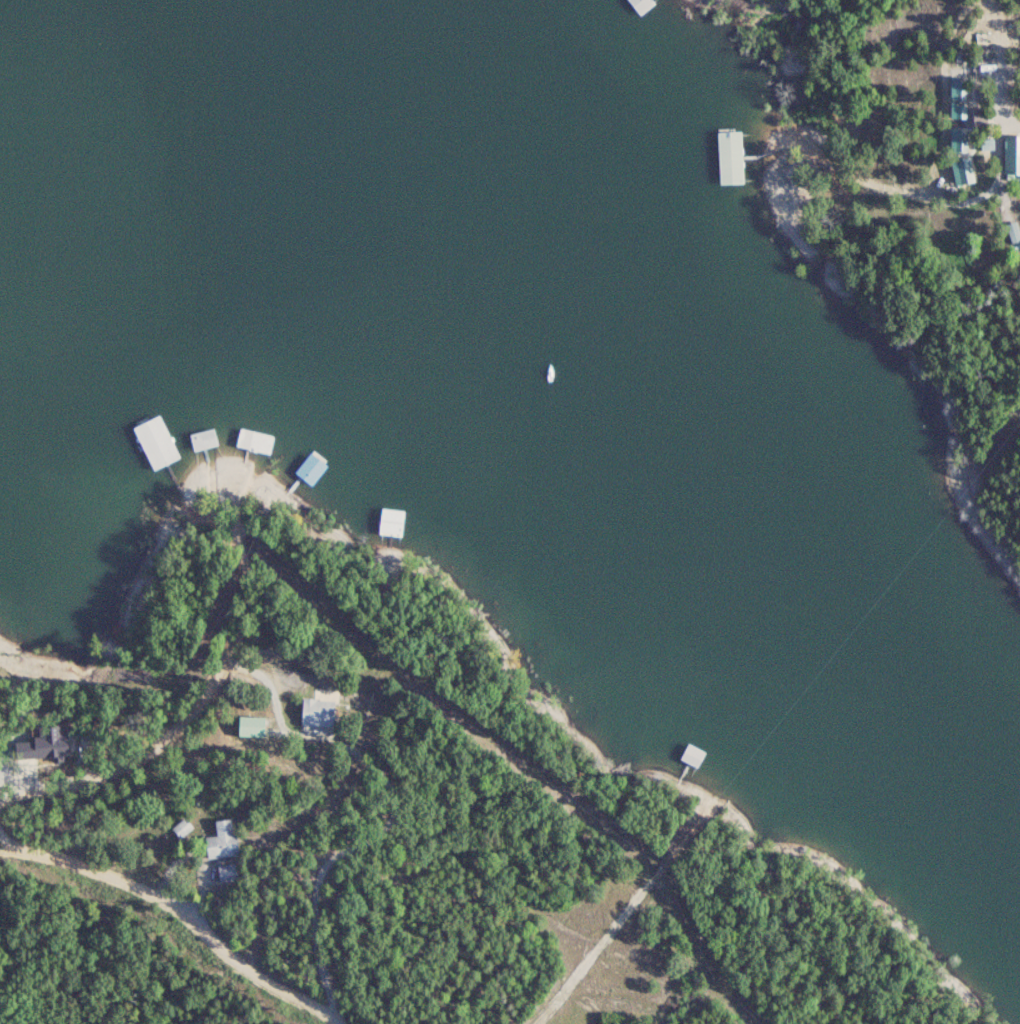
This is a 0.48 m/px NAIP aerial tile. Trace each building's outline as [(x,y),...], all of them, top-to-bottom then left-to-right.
[(756,126),(731,123),(726,175),(750,178),(756,126)] [(1017,134),(1006,134),(1005,169),(1016,170),(1017,134)] [(957,184),(974,179),(972,170),(967,171),(963,157),(950,161),(957,184)] [(136,461),(172,491),(191,468),(155,438),(136,461)] [(193,469),(216,459),(209,443),(185,453),(193,469)] [(316,473),(299,459),(283,479),(300,493),(316,473)] [(336,726),(336,699),(304,698),(303,725),(336,726)] [(243,735),(260,735),(260,725),(265,725),(265,716),(244,715),(243,735)] [(33,739),(16,741),(17,751),(27,750),(28,759),(69,757),(67,723),(53,724),(53,727),(32,728),(33,739)] [(207,856),(236,855),(234,818),(215,819),(216,835),(206,835),(207,856)]
